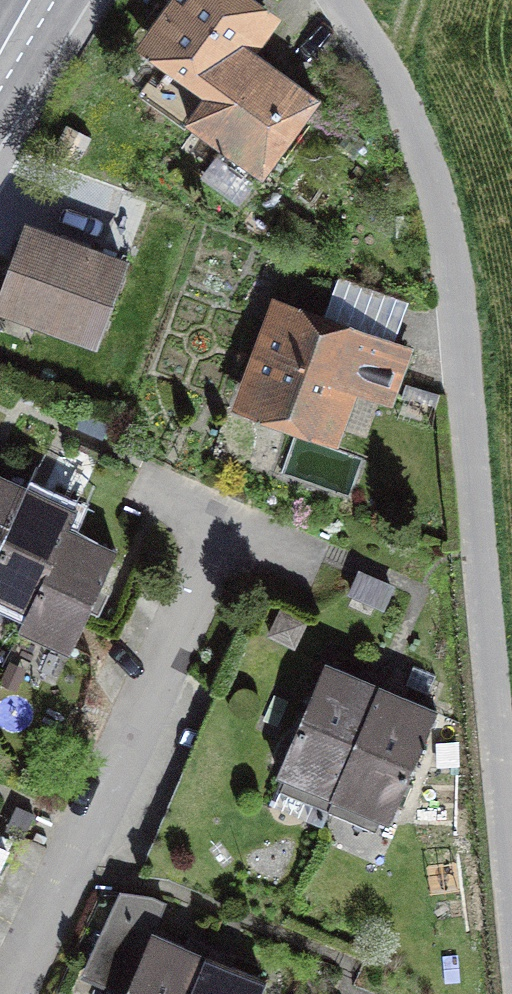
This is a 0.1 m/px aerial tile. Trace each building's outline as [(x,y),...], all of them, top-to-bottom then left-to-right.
[(212,94),(246,49),(270,17),(247,0),(176,0),(143,43),(212,94)] [(317,102),(246,49),(212,94),(188,126),(259,179),(317,102)] [(28,231),(0,307),(0,325),(100,361),(134,269),(28,231)] [(419,359),(277,308),(236,420),(339,457),(357,405),(397,419),(419,359)] [(25,491),(0,479),(0,546),(25,491)] [(0,546),(0,598),(29,611),(66,531),(74,513),(25,491),(0,546)] [(21,629),(69,651),(113,553),(90,542),(66,531),(29,611),(21,629)] [(278,774),(334,798),(381,688),(324,664),(295,732),(278,774)] [(435,710),(381,688),(334,798),(389,820),(435,710)] [(207,957),(137,927),(112,987),(125,992),(124,993),(192,993),(207,957)] [(207,957),(192,993),(256,993),(262,980),(207,957)]
